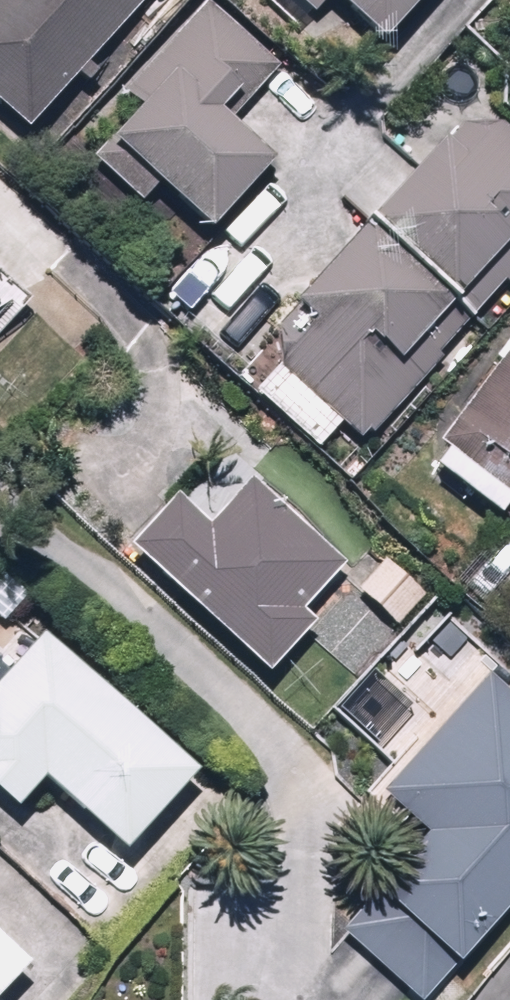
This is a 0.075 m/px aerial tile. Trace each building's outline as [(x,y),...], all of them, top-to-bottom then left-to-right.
[(13,143),(147,0),(0,0),(0,131),(13,143)] [(110,101),(127,117),(81,167),(127,211),(135,203),(186,251),(267,166),(221,123),(275,66),(205,0),(110,101)] [(352,71),(417,0),(275,0),(352,71)] [(253,340),(276,361),(240,401),(305,461),(332,432),(354,452),(509,283),(509,139),(496,126),(477,146),(456,126),(432,152),(429,149),(253,340)] [(23,305),(0,285),(0,331),(23,305)] [(419,451),(431,461),(418,477),(481,528),(495,511),(509,523),(509,338),(419,451)] [(194,534),(162,510),(112,561),(244,689),(296,635),(285,624),(332,575),(241,486),(194,534)] [(30,643),(0,676),(0,841),(114,946),(180,874),(136,833),(180,784),(30,643)] [(481,690),(366,799),(414,849),(332,928),(402,999),(411,999),(509,903),(509,720),(481,690)] [(12,982),(0,969),(0,994),(12,982)]
